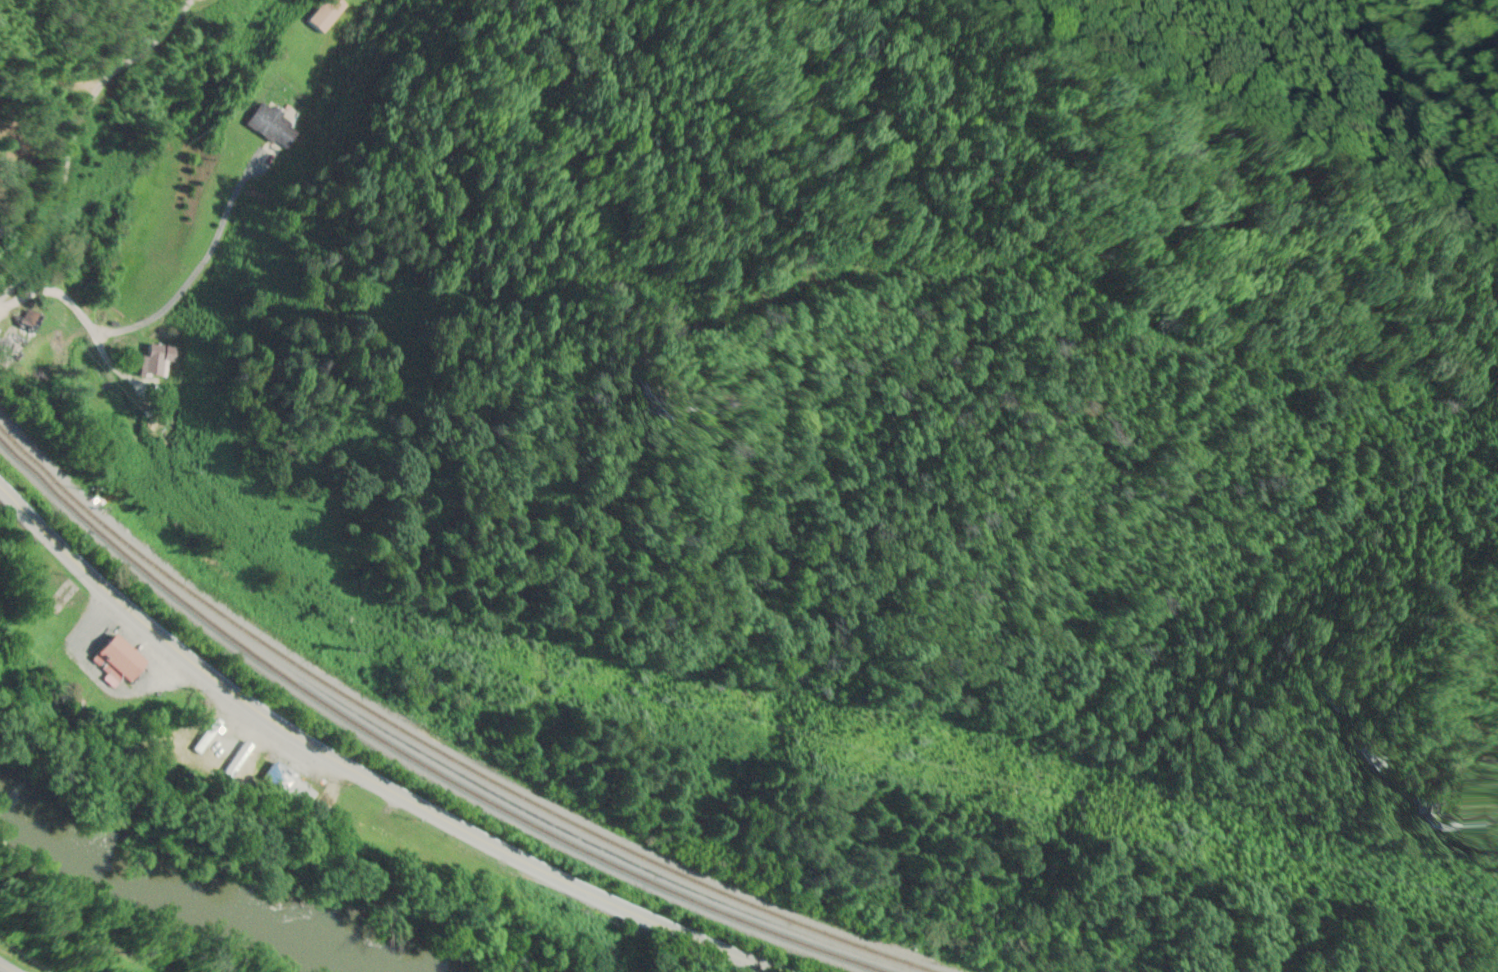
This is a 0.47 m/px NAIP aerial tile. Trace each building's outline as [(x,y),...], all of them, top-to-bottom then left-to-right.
[(333,0),(322,0),(303,23),(320,36),(343,7),(333,0)] [(286,153),(300,129),(256,103),(242,127),(286,153)] [(9,325),(30,336),(39,318),(18,308),(9,325)] [(167,364),(173,364),(174,349),(142,347),(140,380),(166,381),(167,364)] [(118,680),(124,684),(141,661),(106,636),(83,668),(112,689),(118,680)] [(251,765),(226,741),(220,747),(245,772),(251,765)] [(306,808),(315,788),(266,767),(258,786),(306,808)]
